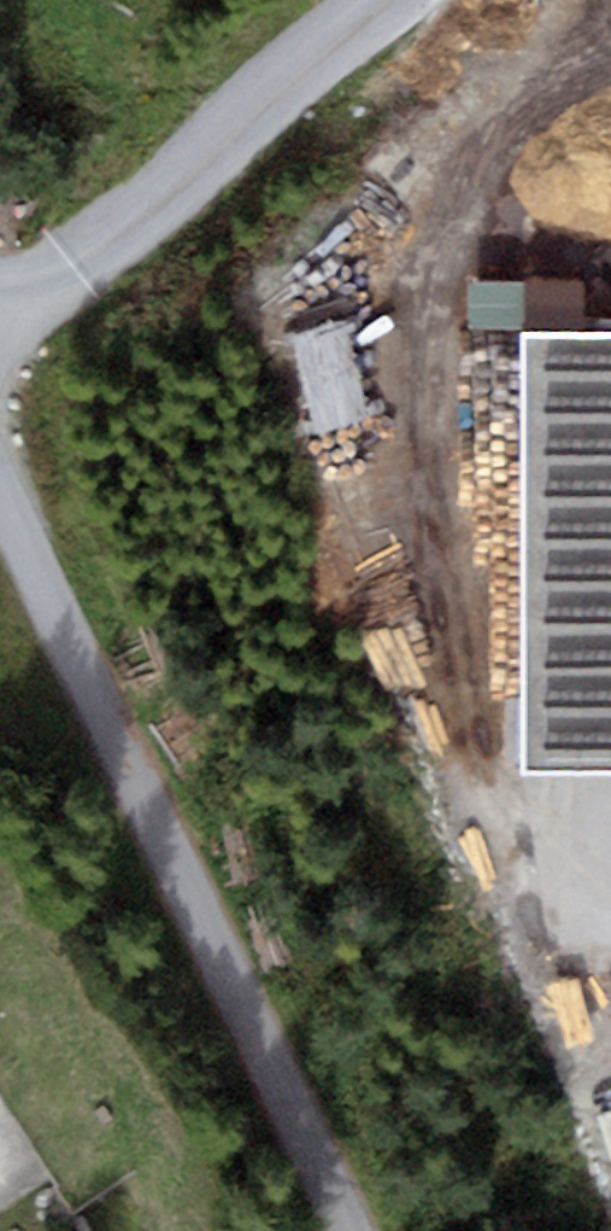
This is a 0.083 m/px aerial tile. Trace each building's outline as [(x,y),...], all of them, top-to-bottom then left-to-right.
[(519,335),(521,771),(610,771),(610,335),(519,335)]
